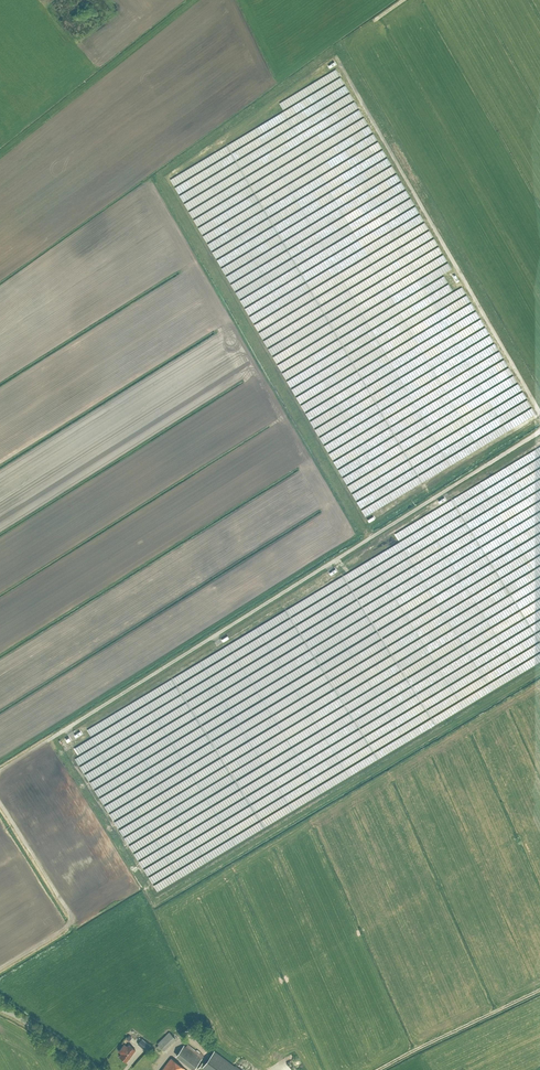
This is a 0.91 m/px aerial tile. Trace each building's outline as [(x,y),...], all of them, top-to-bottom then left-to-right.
[(169,1031),(157,1043),(164,1050),(176,1038),(169,1031)] [(142,1038),(138,1043),(146,1049),(150,1044),(142,1038)] [(119,1056),(127,1061),(136,1049),(128,1044),(126,1046),(124,1044),(119,1050),(122,1052),(119,1056)] [(193,1069),(202,1058),(186,1046),(184,1044),(175,1055),(193,1069)] [(215,1051),(205,1064),(203,1062),(198,1068),(201,1069),(240,1069),(215,1051)] [(171,1057),(161,1069),(187,1069),(171,1057)]
